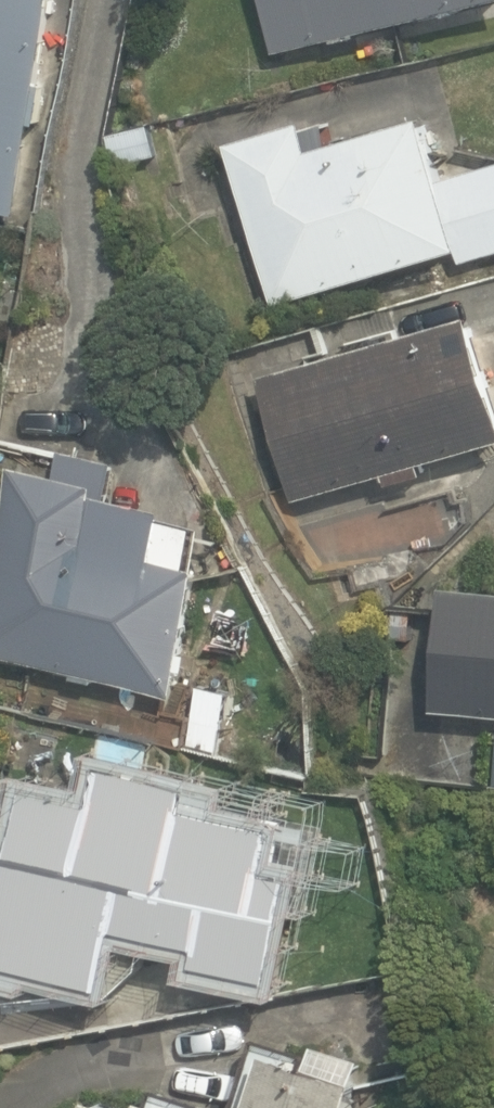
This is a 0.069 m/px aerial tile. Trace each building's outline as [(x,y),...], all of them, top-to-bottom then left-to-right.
[(19,213),(35,118),(43,120),(49,80),(42,79),(56,0),(0,0),(0,209),(19,213)] [(276,52),(484,0),(263,0),(276,52)] [(227,143),(275,304),(453,250),(457,262),(493,251),(493,163),(443,179),(424,113),(332,141),(327,124),(304,130),(301,120),(227,143)] [(474,310),(261,376),(296,499),(384,472),(387,484),(425,472),(422,462),(493,439),(493,375),(474,310)] [(17,463),(0,541),(0,657),(72,672),(71,677),(93,682),(94,676),(174,693),(202,564),(192,562),(201,521),(165,513),(167,506),(107,493),(114,461),(63,449),(58,472),(17,463)] [(442,584),(432,709),(493,714),(493,588),(442,584)] [(105,983),(118,923),(200,940),(196,959),(274,975),(286,915),(301,919),(319,827),(293,822),(295,811),(189,790),(190,785),(100,767),(92,806),(26,792),(23,807),(0,802),(0,957),(105,983)] [(369,1106),(363,1092),(353,1089),(358,1077),(352,1076),(359,1061),(313,1047),(307,1061),(267,1048),(247,1107),(368,1107),(369,1106)] [(87,1095),(83,1107),(125,1107),(87,1095)] [(142,1096),(139,1107),(180,1107),(142,1096)]
